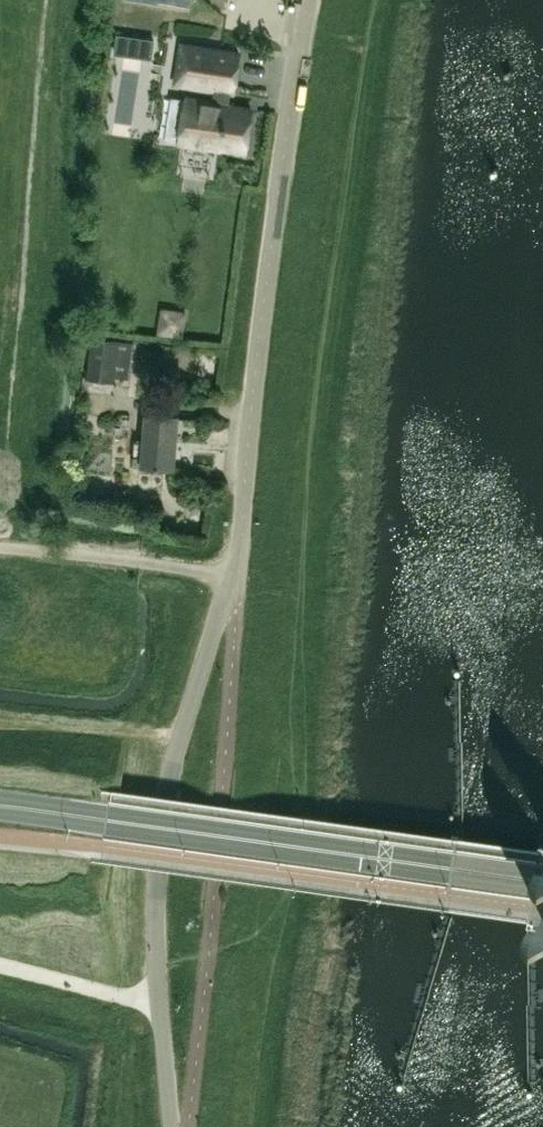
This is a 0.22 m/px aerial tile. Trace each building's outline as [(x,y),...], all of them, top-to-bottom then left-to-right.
[(102,25),(99,42),(153,52),(156,34),(102,25)] [(237,57),(179,46),(173,84),(218,92),(227,94),(231,95),(237,57)] [(227,94),(218,92),(215,108),(184,103),(177,144),(216,151),(217,149),(242,153),(248,114),(228,111),(228,108),(224,108),(227,94)] [(158,340),(184,343),(187,318),(161,315),(158,340)] [(129,374),(133,342),(92,337),(87,376),(113,380),(114,372),(129,374)] [(173,467),(178,415),(146,413),(144,439),(136,438),(135,446),(143,447),(142,464),(173,467)] [(85,495),(106,496),(108,446),(87,446),(85,495)] [(449,838),(440,911),(451,913),(460,840),(449,838)] [(524,930),(542,933),(542,848),(535,847),(524,930)]
